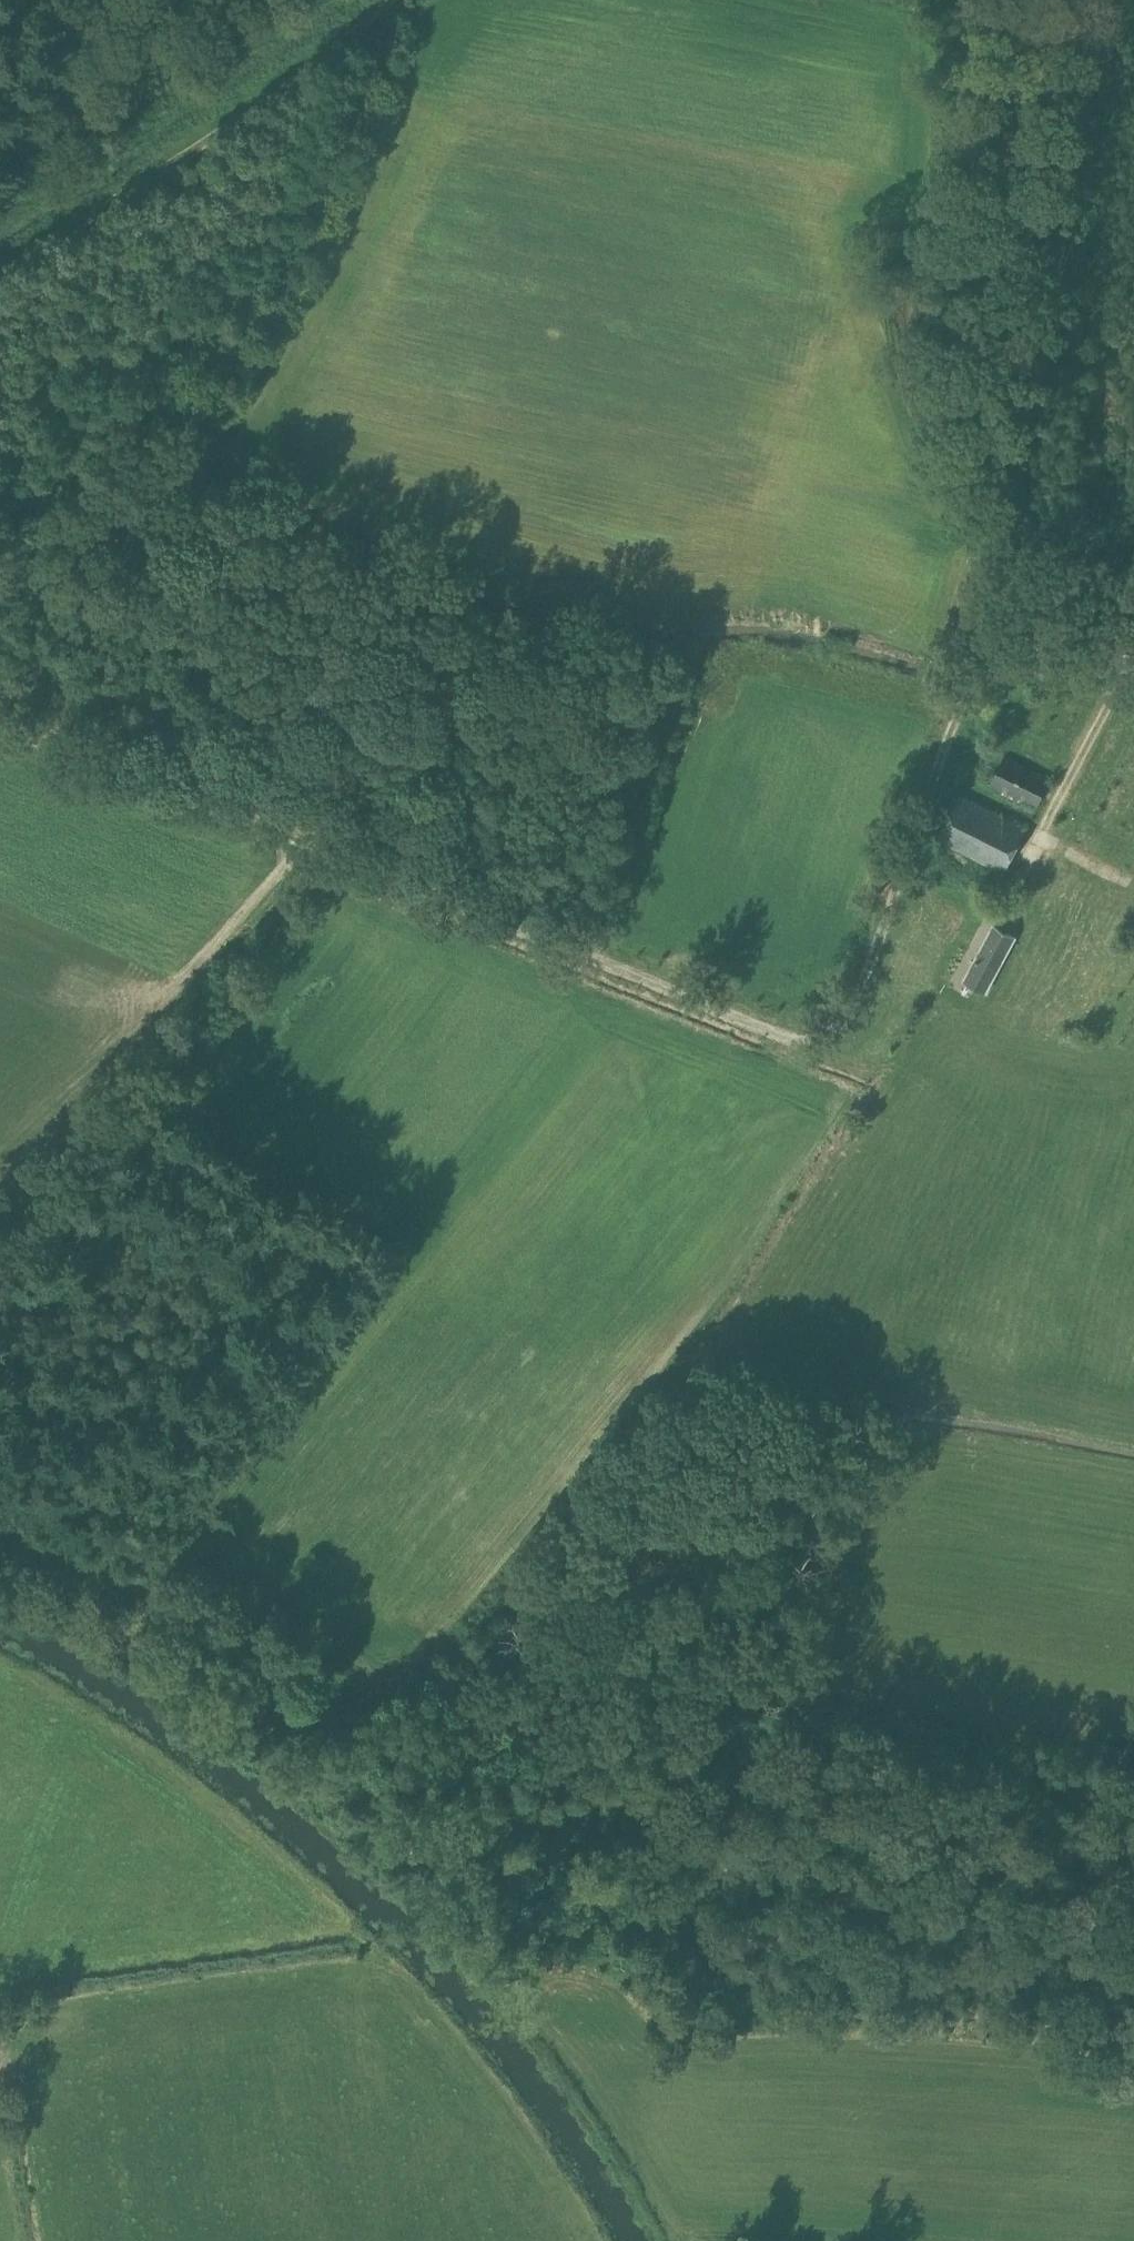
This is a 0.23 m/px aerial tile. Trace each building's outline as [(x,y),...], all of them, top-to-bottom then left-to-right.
[(994,747),(969,794),(1032,829),(1057,781),(994,747)] [(961,789),(934,822),(991,869),(1019,836),(961,789)] [(988,993),(1018,936),(994,924),(964,980),(988,993)]
